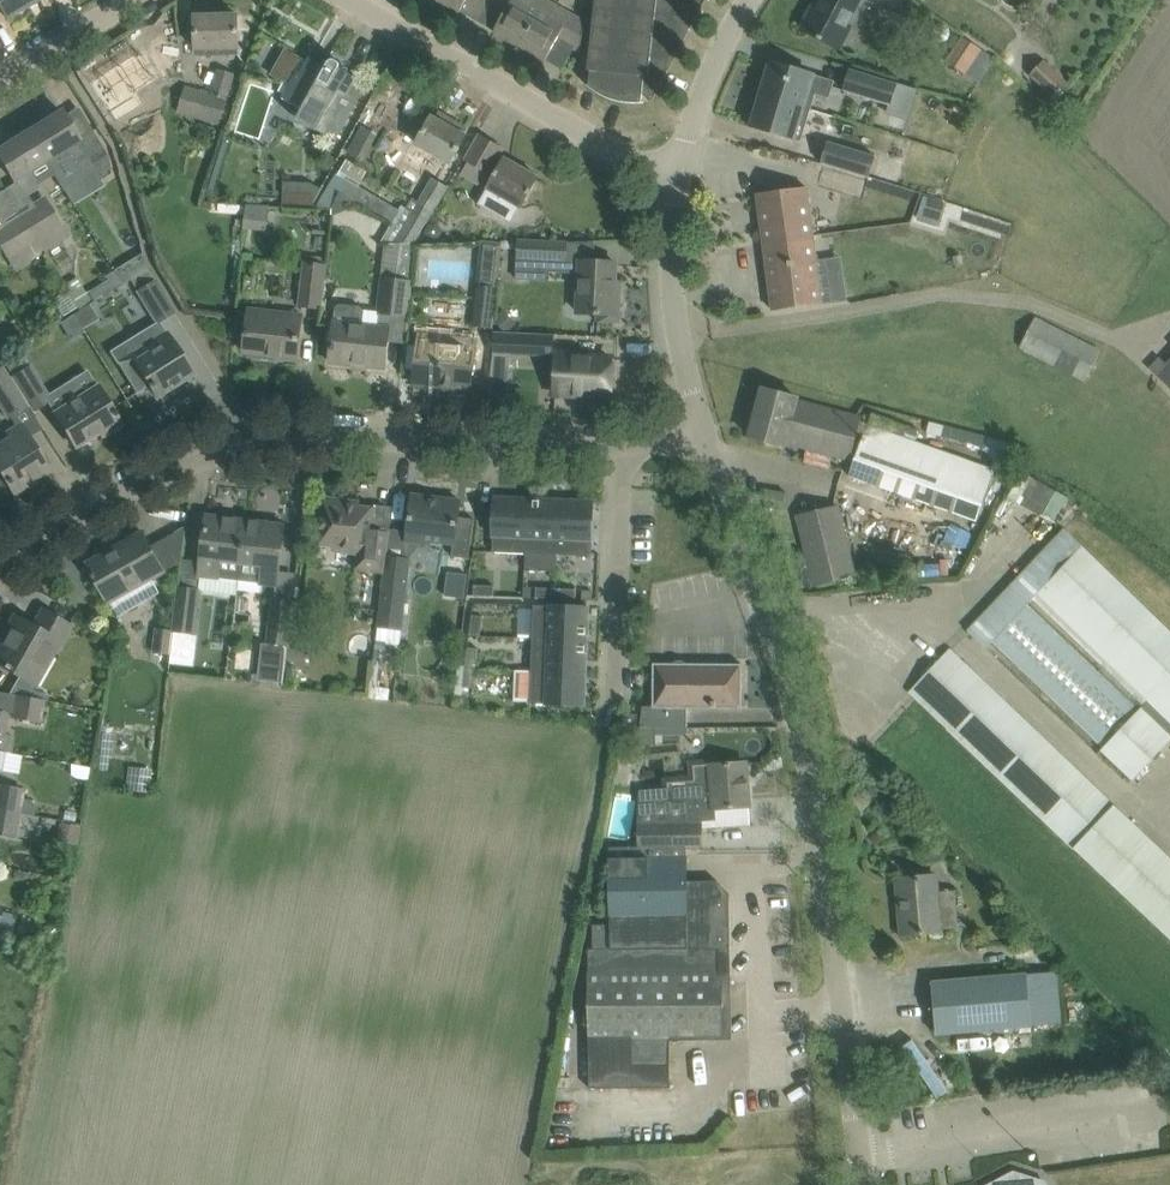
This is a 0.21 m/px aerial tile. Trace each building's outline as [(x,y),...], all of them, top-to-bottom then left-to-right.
[(7,18),(36,0),(0,0),(0,7),(7,18)] [(460,12),(467,0),(439,0),(460,12)] [(546,0),(489,0),(489,1),(506,10),(494,31),(520,46),(546,0)] [(557,5),(548,0),(546,0),(520,46),(546,60),(558,39),(581,52),(584,28),(585,21),(557,5)] [(591,46),(588,70),(591,71),(590,85),(588,83),(587,85),(593,89),(596,92),(600,94),(604,96),(608,98),(610,99),(617,101),(623,102),(629,103),(637,103),(644,103),(644,101),(642,101),(643,94),(651,99),(650,101),(652,102),(706,0),(596,0),(591,46)] [(859,0),(822,0),(817,10),(812,8),(802,27),(841,47),(852,26),(848,24),(860,1),(859,0)] [(905,0),(872,0),(897,13),(909,19),(916,6),(905,0)] [(238,54),(238,38),(237,14),(195,15),(196,39),(196,50),(196,55),(219,55),(238,54)] [(963,36),(946,61),(966,74),(982,49),(963,36)] [(308,60),(286,48),(271,75),(290,85),(283,97),(304,109),(298,119),(335,140),(353,107),(365,86),(354,80),(356,77),(347,71),(344,76),(337,73),(339,68),(340,67),(340,66),(340,65),(340,64),(340,63),(339,62),(338,61),(337,60),(336,60),(334,59),(332,60),(331,60),(330,61),(329,62),(326,67),(310,57),(308,60)] [(1030,75),(1054,99),(1069,84),(1045,60),(1030,75)] [(796,69),(772,62),(769,69),(767,68),(759,94),(811,110),(816,94),(830,99),(835,81),(796,69)] [(220,122),(234,74),(219,69),(212,94),(200,91),(200,90),(186,86),(179,110),(220,122)] [(890,106),(897,83),(852,69),(844,92),(890,106)] [(265,139),(277,89),(250,82),(238,132),(265,139)] [(801,142),(805,130),(811,110),(759,94),(749,126),(801,142)] [(61,111),(29,131),(46,159),(63,149),(74,166),(87,158),(91,164),(100,180),(112,173),(111,173),(108,175),(106,168),(110,167),(107,154),(105,150),(92,129),(78,138),(61,111)] [(436,180),(447,161),(450,163),(456,151),(457,151),(460,147),(459,147),(465,135),(432,116),(417,143),(418,144),(407,163),(433,178),(436,180)] [(347,154),(363,163),(378,135),(362,126),(347,154)] [(46,159),(29,131),(0,149),(0,158),(13,179),(14,179),(24,196),(40,187),(29,169),(46,159)] [(512,225),(522,208),(527,198),(539,177),(500,155),(504,149),(480,135),(468,156),(465,161),(493,178),(478,205),(512,225)] [(868,178),(875,155),(829,141),(822,164),(868,178)] [(207,159),(190,156),(187,172),(204,175),(207,159)] [(337,172),(318,207),(324,208),(333,209),(340,193),(363,206),(392,223),(382,242),(383,243),(415,243),(433,211),(436,207),(448,186),(436,180),(433,178),(419,201),(413,198),(407,208),(403,206),(400,211),(359,186),(362,183),(342,171),(340,174),(337,172)] [(830,223),(973,266),(986,221),(843,178),(830,223)] [(283,192),(282,207),(311,209),(322,189),(311,183),(305,193),(283,192)] [(773,310),(797,307),(822,304),(806,188),(757,194),(773,310)] [(333,209),(332,217),(363,206),(340,193),(333,209)] [(21,217),(43,251),(68,236),(47,201),(21,217)] [(246,205),(243,229),(267,232),(270,206),(246,205)] [(14,268),(43,251),(21,217),(6,227),(0,218),(0,245),(14,268)] [(519,249),(518,264),(566,265),(567,242),(520,240),(520,242),(503,242),(502,249),(519,249)] [(412,282),(410,282),(414,244),(415,243),(383,243),(388,248),(383,279),(379,312),(365,310),(361,306),(341,304),(336,308),(334,322),(330,362),(385,368),(388,342),(391,313),(408,315),(412,282)] [(616,263),(594,262),(581,261),(578,312),(590,312),(597,313),(597,322),(620,323),(621,294),(615,293),(616,263)] [(321,308),(326,266),(305,263),(300,305),(321,308)] [(174,311),(155,281),(147,270),(130,279),(138,292),(157,322),(174,311)] [(79,311),(89,305),(93,302),(77,278),(64,287),(67,291),(77,307),(79,311)] [(497,289),(485,287),(478,287),(474,325),(493,327),(497,289)] [(297,358),(300,334),(302,320),(271,317),(271,312),(250,309),(245,352),(297,358)] [(504,310),(494,319),(507,333),(517,324),(504,310)] [(73,315),(60,323),(70,341),(84,332),(83,330),(73,315)] [(1098,359),(1101,350),(1037,317),(1025,341),(1028,343),(1024,351),(1086,382),(1098,359)] [(192,373),(180,353),(168,333),(153,342),(157,348),(139,359),(134,350),(118,360),(125,371),(137,391),(149,384),(156,396),(192,373)] [(535,355),(536,336),(495,334),(494,353),(511,354),(535,355)] [(471,388),(473,364),(476,344),(459,342),(458,346),(419,342),(417,362),(414,386),(439,388),(440,385),(471,388)] [(50,399),(30,367),(20,351),(4,361),(34,410),(50,399)] [(612,358),(588,357),(572,356),(572,353),(558,352),(556,370),(555,394),(589,395),(588,398),(610,399),(612,358)] [(510,374),(511,354),(494,353),(492,373),(510,374)] [(1167,363),(1160,357),(1149,369),(1169,388),(1169,359),(1167,363)] [(27,406),(2,367),(0,369),(0,404),(8,417),(27,406)] [(121,424),(115,415),(98,386),(54,413),(75,447),(99,432),(102,436),(121,424)] [(798,398),(785,394),(762,388),(749,435),(772,442),(786,445),(786,443),(849,459),(860,417),(798,400),(798,398)] [(996,471),(915,443),(919,430),(872,413),(850,476),(979,521),(986,500),(996,471)] [(36,450),(20,425),(8,432),(9,435),(0,441),(0,484),(7,481),(14,493),(49,470),(36,450)] [(470,558),(472,543),(474,519),(458,517),(460,500),(413,495),(407,541),(429,544),(429,540),(454,543),(453,556),(470,558)] [(385,574),(386,556),(390,532),(372,529),(374,509),(358,507),(358,502),(357,502),(357,506),(346,504),(347,501),(323,498),(318,543),(335,545),(334,550),(359,553),(356,570),(366,572),(385,574)] [(526,553),(528,500),(495,499),(493,552),(526,553)] [(558,555),(560,501),(528,500),(526,553),(558,555)] [(592,508),(593,503),(560,501),(558,555),(591,556),(592,536),(591,536),(592,521),(595,521),(595,508),(592,508)] [(853,576),(847,553),(835,506),(824,509),(801,514),(817,584),(853,576)] [(239,581),(246,521),(208,516),(200,576),(239,581)] [(277,585),(281,549),(284,525),(246,521),(239,581),(277,585)] [(1085,547),(1065,528),(1024,572),(968,631),(986,648),(991,643),(1133,780),(1169,741),(1169,735),(1054,626),(1030,602),(1037,594),(1169,721),(1169,631),(1085,547)] [(165,571),(155,553),(143,532),(87,564),(104,595),(124,583),(128,592),(165,571)] [(867,567),(904,579),(911,558),(874,547),(867,567)] [(381,600),(376,641),(399,644),(405,603),(410,560),(386,556),(385,574),(381,600)] [(494,597),(494,586),(474,585),(474,596),(494,597)] [(174,630),(173,640),(193,642),(199,590),(179,588),(174,630)] [(556,599),(556,588),(536,588),(536,598),(556,599)] [(576,600),(576,589),(556,588),(556,599),(576,600)] [(287,661),(289,642),(294,602),(274,599),(267,651),(267,658),(287,661)] [(586,640),(587,607),(534,605),(533,638),(586,640)] [(63,622),(42,610),(33,626),(14,615),(7,628),(10,630),(3,642),(0,640),(0,665),(10,671),(20,676),(9,694),(15,695),(44,700),(46,694),(33,690),(35,685),(69,626),(63,622)] [(480,636),(483,616),(472,615),(470,635),(480,636)] [(173,640),(174,630),(157,628),(154,652),(161,653),(160,662),(170,663),(171,654),(172,654),(173,640)] [(585,672),(586,640),(533,638),(531,670),(585,672)] [(476,669),(478,649),(468,647),(465,667),(476,669)] [(968,666),(951,649),(910,692),(1075,848),(1169,938),(1169,856),(1115,805),(968,666)] [(687,708),(742,708),(742,664),(654,663),(653,706),(643,706),(641,728),(688,727),(687,708)] [(474,688),(476,669),(465,667),(463,687),(474,688)] [(583,705),(585,672),(531,670),(530,703),(583,705)] [(40,721),(44,700),(15,695),(12,716),(40,721)] [(623,727),(637,728),(638,714),(624,713),(623,727)] [(0,714),(0,751),(6,752),(12,753),(15,737),(3,735),(7,715),(0,714)] [(639,802),(636,825),(637,848),(686,847),(702,847),(702,827),(717,826),(750,824),(746,763),(722,764),(711,765),(694,766),(695,782),(668,783),(669,788),(639,790),(639,802)] [(151,769),(129,766),(126,789),(148,792),(151,769)] [(22,798),(23,790),(0,786),(0,809),(39,816),(34,814),(36,806),(32,805),(32,801),(22,798)] [(39,816),(0,809),(0,833),(15,836),(35,840),(39,816)] [(56,840),(78,844),(81,827),(60,823),(56,840)] [(670,1039),(723,1038),(732,1038),(729,897),(727,897),(712,884),(712,881),(711,881),(711,882),(687,883),(686,847),(637,848),(608,848),(610,926),(592,926),(592,950),(587,950),(590,1090),(670,1088),(670,1039)] [(956,891),(937,892),(936,875),(898,879),(899,900),(902,900),(905,934),(929,932),(941,930),(941,929),(958,928),(956,891)] [(956,979),(932,981),(936,1034),(1032,1026),(1031,1013),(1029,986),(1028,973),(956,979)] [(1032,1176),(1014,1170),(991,1182),(993,1184),(1049,1184),(1046,1180),(1032,1176)]
